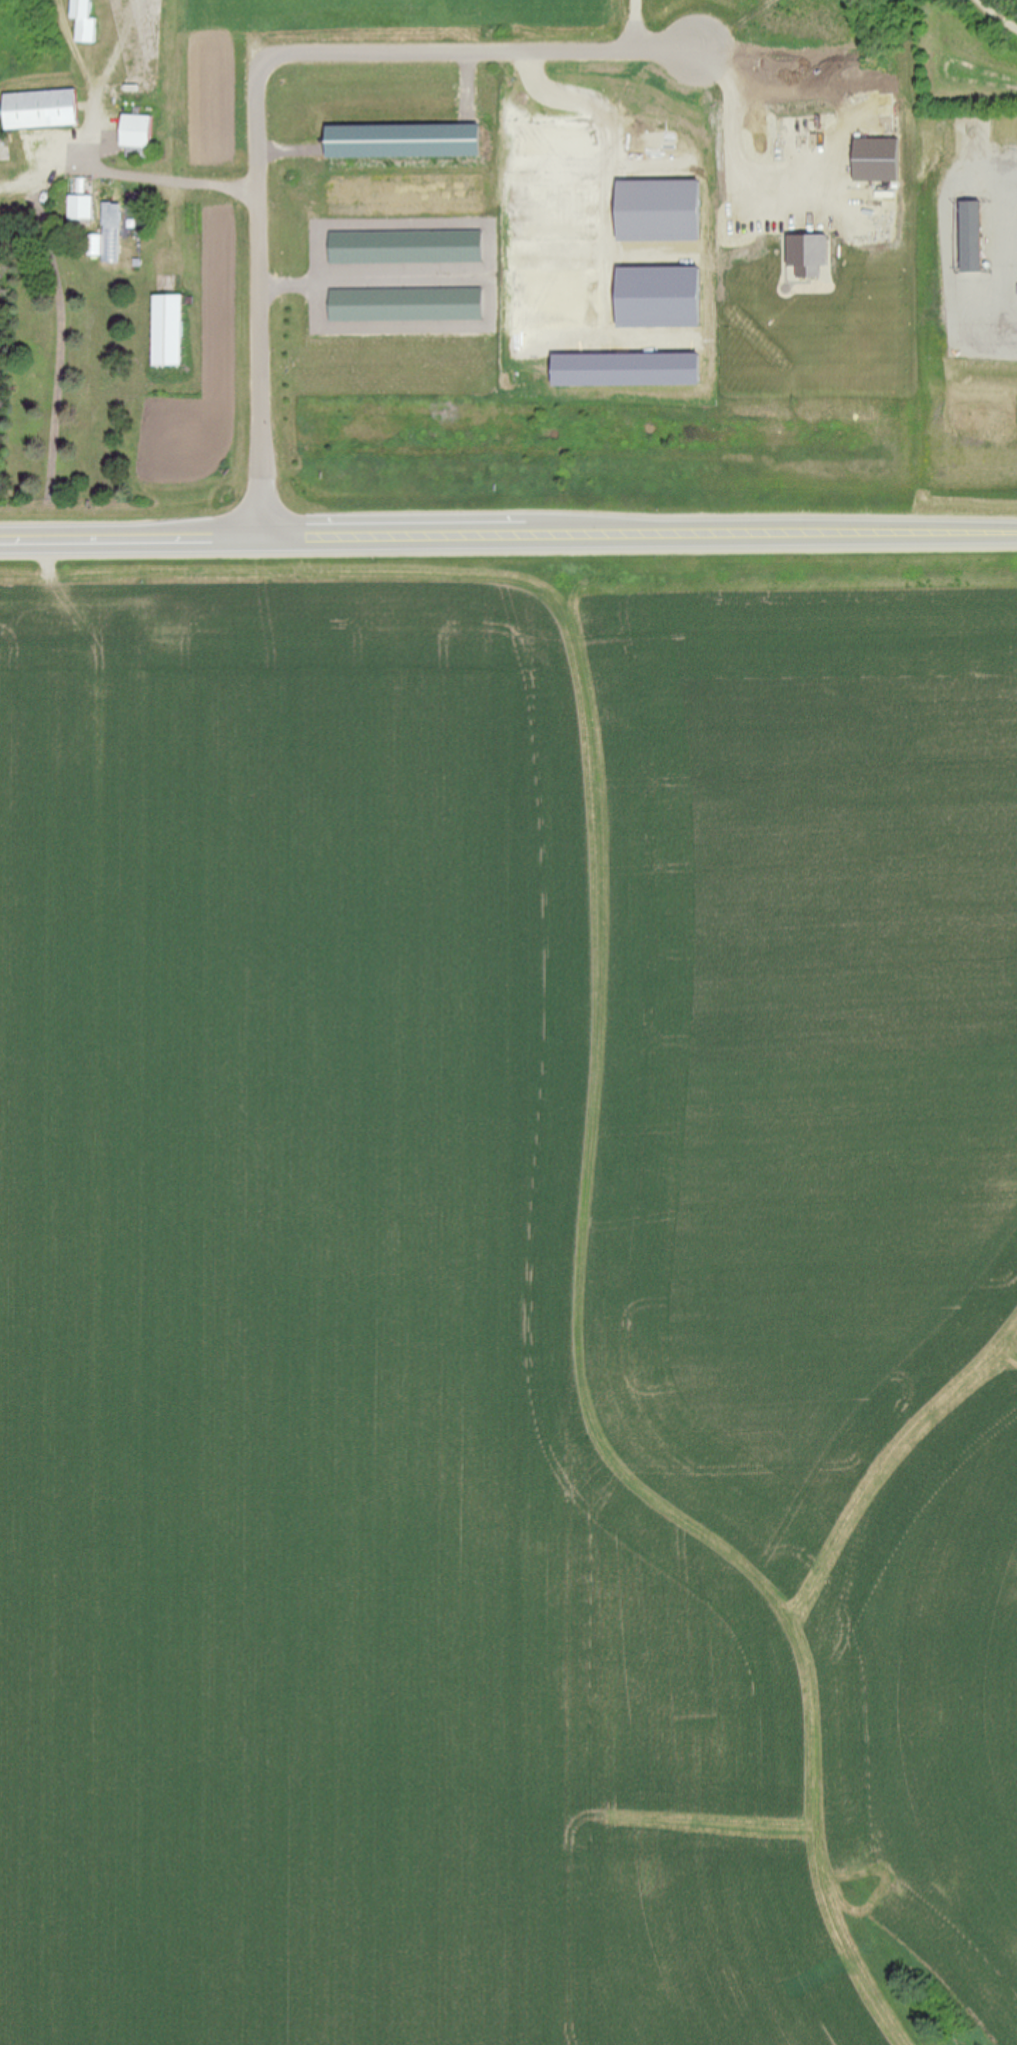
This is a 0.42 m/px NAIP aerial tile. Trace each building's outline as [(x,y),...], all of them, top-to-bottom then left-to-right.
[(98,0),(78,0),(78,18),(81,18),(81,42),(98,42),(98,0)] [(9,130),(82,125),(80,90),(7,94),(9,130)] [(156,116),(128,116),(128,147),(156,147),(156,116)] [(331,126),(331,158),(486,157),(486,125),(331,126)] [(983,273),(982,203),(960,203),(961,273),(983,273)] [(484,289),(332,289),(332,321),(485,321),(484,289)] [(158,366),(187,366),(187,295),(158,295),(158,366)]
